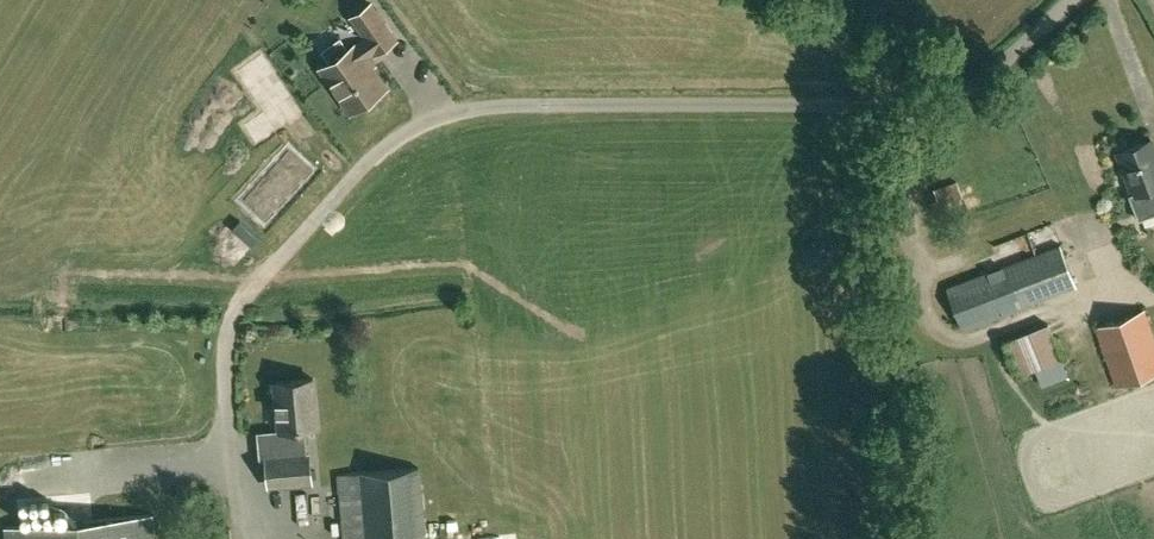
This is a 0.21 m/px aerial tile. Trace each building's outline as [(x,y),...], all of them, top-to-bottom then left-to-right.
[(352,109),(371,96),(386,86),(364,55),(376,47),(378,50),(395,38),(370,3),(353,15),(368,35),(356,43),(355,43),(322,66),(352,109)] [(298,112),(258,56),(237,70),(265,110),(244,124),(256,141),(298,112)] [(1133,193),(1129,195),(1138,219),(1153,213),(1153,146),(1151,139),(1117,152),(1133,193)] [(326,174),(297,148),(245,205),(274,231),(326,174)] [(1061,243),(1000,265),(1016,308),(1076,286),(1061,243)] [(1000,265),(948,284),(962,328),(1016,308),(1000,265)] [(1153,335),(1144,308),(1095,326),(1116,385),(1153,372),(1153,335)] [(1047,323),(1004,339),(1017,375),(1061,358),(1047,323)] [(282,447),(308,444),(306,425),(318,424),(313,377),(275,381),(279,428),(280,428),(282,447)] [(309,452),(266,456),(269,485),(311,480),(309,452)] [(420,468),(336,474),(342,538),(426,538),(420,468)] [(150,512),(5,525),(6,538),(153,538),(150,512)]
